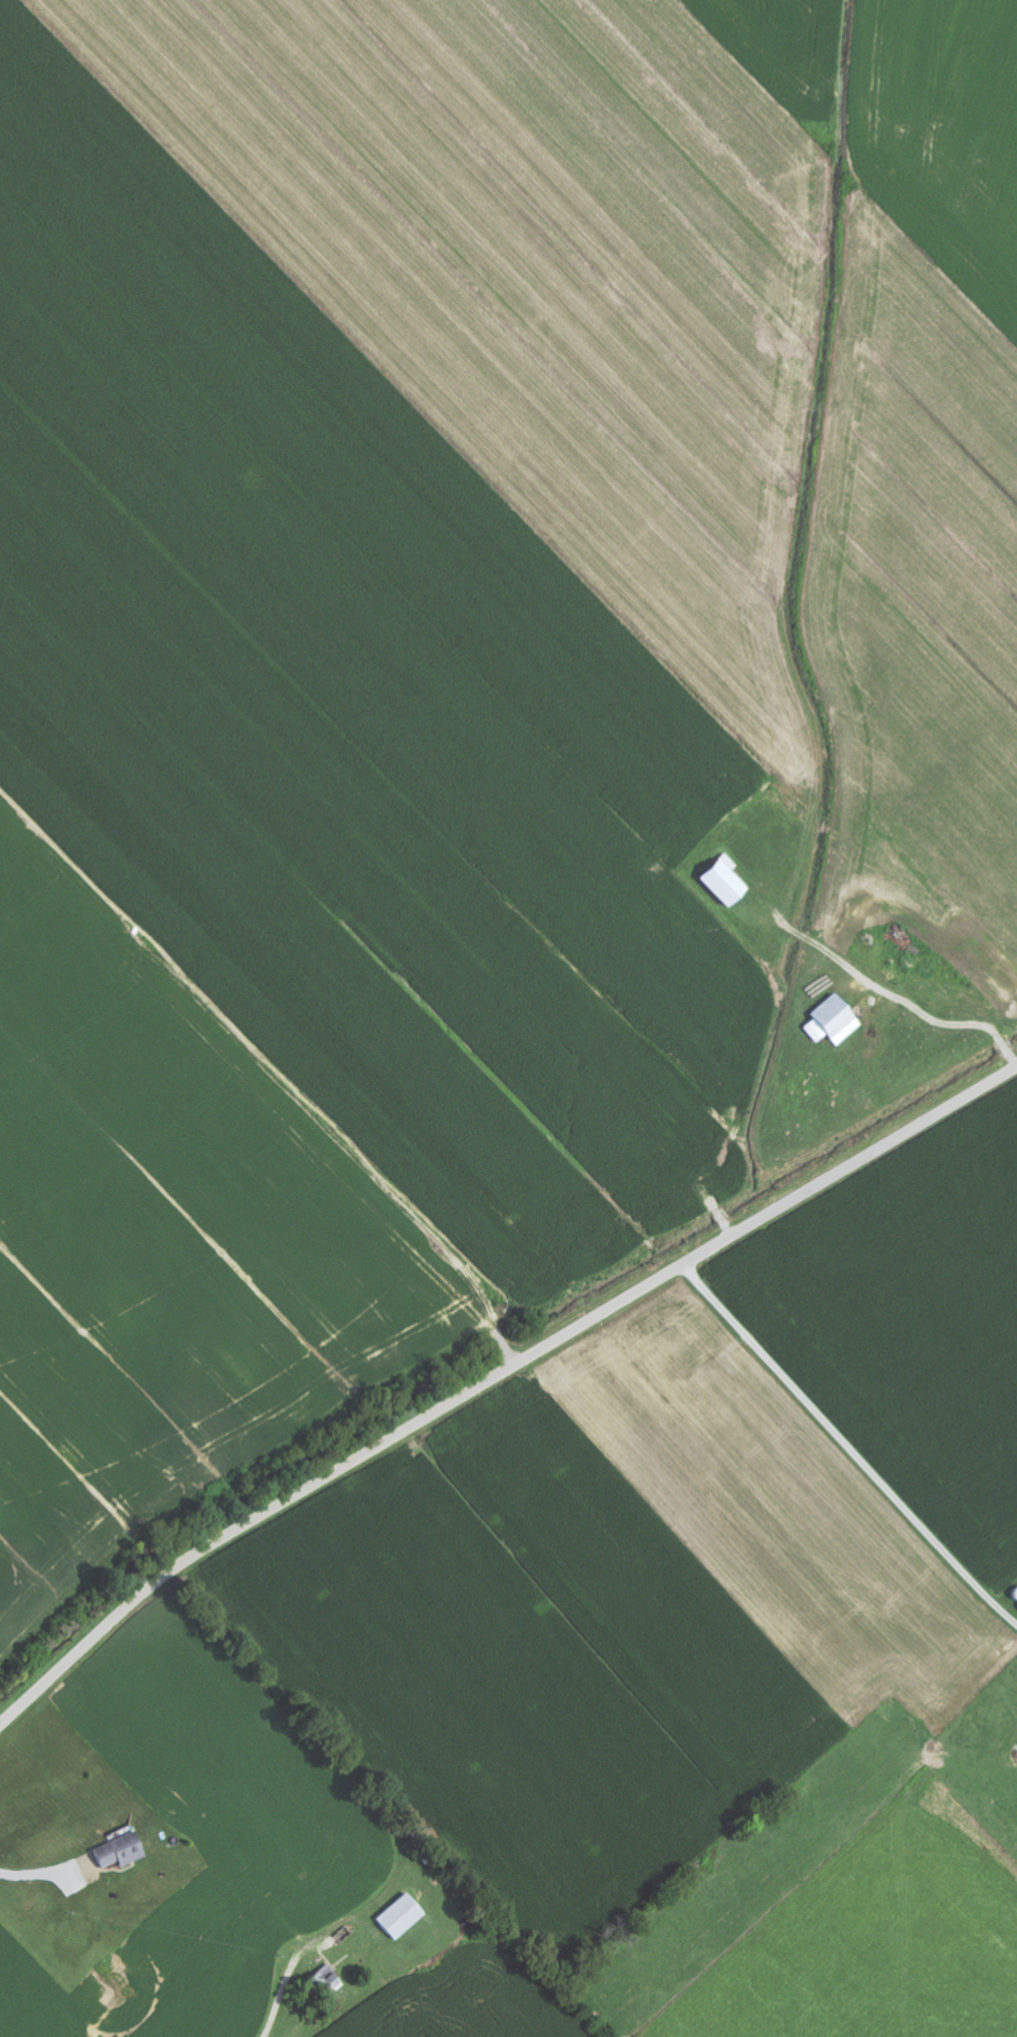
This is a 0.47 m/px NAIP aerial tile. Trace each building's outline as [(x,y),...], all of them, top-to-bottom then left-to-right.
[(730,909),(750,889),(734,872),(739,867),(728,855),(702,879),(730,909)] [(828,1035),(839,1047),(865,1024),(837,993),(813,1015),(817,1019),(806,1029),(819,1043),(828,1035)] [(123,1866),(148,1858),(143,1843),(101,1857),(104,1867),(121,1861),(123,1866)] [(397,1941),(427,1913),(408,1892),(378,1920),(397,1941)]
